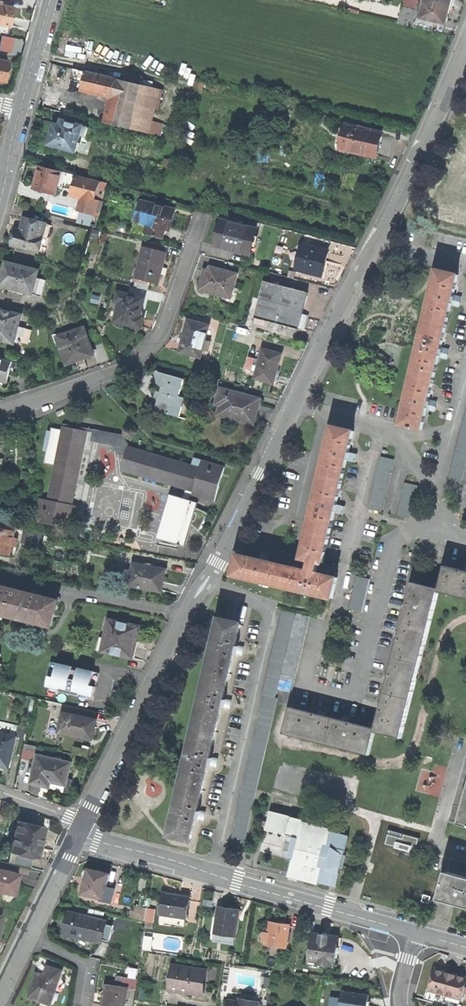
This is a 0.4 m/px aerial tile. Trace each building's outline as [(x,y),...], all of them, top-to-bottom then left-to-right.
[(421,17),(445,23),(449,9),(452,0),(426,0),(421,17)] [(10,26),(12,15),(14,7),(0,4),(0,24),(10,26)] [(2,36),(0,46),(0,50),(10,52),(13,38),(2,36)] [(13,52),(18,53),(22,40),(16,38),(13,52)] [(4,81),(8,62),(0,60),(0,80),(4,81)] [(83,82),(86,72),(73,69),(70,79),(83,82)] [(112,98),(116,80),(86,72),(83,82),(81,90),(97,94),(112,98)] [(126,82),(140,85),(141,79),(128,76),(126,82)] [(126,82),(116,80),(112,98),(106,123),(160,136),(162,125),(152,122),(157,100),(160,100),(162,91),(140,85),(126,82)] [(57,104),(45,100),(43,107),(55,110),(57,104)] [(49,145),(76,152),(81,134),(87,136),(89,128),(83,126),(62,120),(61,126),(55,124),(52,135),(49,145)] [(340,148),(377,157),(379,145),(382,133),(346,125),(340,148)] [(55,195),(62,172),(40,166),(36,179),(33,189),(55,195)] [(76,176),(74,186),(87,189),(85,199),(103,203),(107,183),(76,176)] [(72,196),(85,199),(87,189),(74,186),(72,196)] [(457,202),(465,204),(465,198),(465,197),(462,196),(459,195),(457,202)] [(100,215),(103,203),(85,199),(82,211),(93,214),(100,215)] [(135,229),(163,237),(166,226),(171,228),(173,220),(175,211),(158,207),(159,205),(143,200),(135,229)] [(90,226),(93,214),(82,211),(79,223),(90,226)] [(39,252),(40,247),(45,248),(51,226),(24,219),(21,232),(16,230),(15,235),(12,245),(39,252)] [(216,245),(251,254),(258,229),(223,219),(220,231),(216,245)] [(145,239),(136,278),(158,283),(162,266),(167,245),(145,239)] [(296,269),(322,275),(325,263),(328,250),(302,243),(296,269)] [(23,291),(33,294),(37,278),(39,271),(7,263),(4,274),(1,286),(11,288),(11,289),(23,292),(23,291)] [(200,289),(231,297),(237,274),(206,266),(203,277),(200,289)] [(420,346),(413,375),(433,380),(439,355),(447,357),(449,350),(440,348),(450,303),(458,305),(460,298),(452,296),(457,275),(436,270),(432,291),(420,346)] [(37,278),(33,294),(42,296),(45,280),(37,278)] [(255,317),(298,328),(303,310),(307,293),(264,281),(255,317)] [(110,309),(117,310),(114,320),(134,326),(141,327),(144,316),(139,315),(143,297),(117,291),(115,300),(113,299),(110,309)] [(15,340),(19,326),(22,315),(0,310),(0,340),(14,343),(15,340)] [(179,352),(201,357),(203,350),(207,351),(209,342),(205,341),(209,325),(187,320),(184,332),(179,352)] [(19,326),(15,340),(21,342),(25,328),(19,326)] [(67,364),(77,360),(78,364),(83,363),(86,361),(84,355),(94,352),(84,327),(58,337),(57,333),(54,334),(56,341),(59,340),(67,364)] [(281,354),(262,348),(253,378),(272,384),(277,369),(281,354)] [(7,383),(12,362),(0,359),(0,381),(7,383)] [(154,411),(179,417),(182,405),(178,404),(180,397),(178,397),(183,379),(155,371),(154,376),(152,383),(161,385),(154,411)] [(416,429),(422,430),(427,408),(435,409),(437,402),(428,400),(433,380),(413,375),(408,399),(402,425),(413,428),(413,430),(416,430),(416,429)] [(256,413),(259,399),(220,389),(216,404),(220,405),(218,412),(231,415),(230,418),(253,424),(256,413)] [(329,449),(322,476),(343,481),(348,461),(355,462),(357,455),(350,453),(355,431),(334,426),(329,449)] [(37,521),(72,528),(77,506),(72,505),(86,431),(65,427),(63,430),(52,427),(51,431),(48,431),(44,451),(47,452),(45,463),(57,466),(50,501),(42,499),(37,521)] [(103,437),(119,440),(120,435),(104,432),(103,437)] [(128,447),(122,469),(187,489),(193,491),(193,495),(214,501),(217,490),(223,467),(194,458),(192,466),(128,447)] [(396,460),(383,457),(371,509),(383,512),(396,460)] [(316,502),(309,531),(329,536),(335,513),(343,515),(345,507),(337,506),(343,481),(322,476),(316,502)] [(189,499),(193,491),(187,489),(183,498),(171,494),(158,538),(185,547),(192,524),(199,531),(208,513),(197,508),(198,502),(189,499)] [(417,497),(403,493),(398,516),(411,519),(417,497)] [(13,539),(14,532),(3,530),(4,525),(0,524),(0,552),(10,554),(11,547),(15,547),(17,539),(13,539)] [(39,546),(41,533),(25,529),(22,542),(39,546)] [(282,586),(332,599),(337,578),(315,573),(318,563),(322,564),(329,536),(309,531),(302,559),(311,561),(309,566),(308,571),(287,566),(282,586)] [(233,575),(282,586),(287,566),(267,561),(269,555),(265,554),(261,553),(259,560),(239,554),(233,575)] [(129,585),(161,591),(163,582),(165,570),(133,564),(133,568),(126,567),(124,581),(130,582),(129,585)] [(465,598),(465,570),(447,565),(441,589),(441,592),(465,598)] [(349,608),(362,612),(370,580),(357,576),(349,608)] [(433,621),(441,592),(441,589),(415,583),(377,728),(377,731),(402,737),(407,718),(415,691),(424,656),(433,621)] [(52,625),(55,611),(57,602),(0,588),(0,613),(52,625)] [(230,843),(244,845),(293,613),(280,610),(230,843)] [(278,690),(291,693),(309,617),(295,614),(278,690)] [(108,620),(102,651),(133,657),(136,643),(139,627),(108,620)] [(217,640),(211,668),(229,672),(234,652),(240,654),(241,646),(235,645),(240,624),(222,620),(217,640)] [(80,694),(94,697),(99,673),(79,668),(78,671),(73,670),(73,667),(51,662),(48,677),(50,677),(48,687),(60,689),(60,692),(74,695),(74,694),(75,691),(80,692),(80,694)] [(205,696),(198,727),(216,731),(222,706),(228,707),(229,700),(223,699),(229,672),(211,668),(205,696)] [(370,755),(377,731),(377,728),(350,721),(307,710),(292,706),(285,733),(370,755)] [(96,721),(63,713),(58,733),(92,740),(94,731),(96,721)] [(192,754),(185,785),(203,790),(208,764),(214,765),(216,758),(210,757),(216,731),(198,727),(192,754)] [(16,737),(0,734),(0,766),(8,768),(16,737)] [(26,744),(24,750),(35,753),(36,746),(26,744)] [(23,757),(34,759),(35,753),(24,750),(23,757)] [(51,787),(66,793),(72,781),(67,778),(71,763),(37,756),(32,784),(42,787),(43,784),(51,787)] [(203,790),(185,785),(179,811),(174,834),(192,838),(197,817),(202,818),(204,811),(198,810),(203,790)] [(286,834),(293,836),(287,858),(292,859),(288,873),(296,875),(299,875),(312,878),(318,880),(320,881),(336,885),(340,873),(340,872),(341,868),(342,868),(346,855),(344,855),(349,837),(301,825),(302,820),(291,817),(291,816),(270,811),(265,830),(286,835),(286,834)] [(33,857),(39,858),(41,851),(39,851),(40,845),(44,827),(18,821),(14,837),(12,845),(11,849),(31,854),(31,856),(33,857)] [(33,860),(33,857),(31,856),(31,854),(11,849),(9,863),(15,864),(17,856),(33,860)] [(15,864),(31,868),(33,860),(17,856),(15,864)] [(10,894),(10,896),(17,897),(18,893),(19,886),(17,886),(18,880),(19,874),(0,870),(0,891),(10,894)] [(113,891),(105,889),(108,874),(88,870),(86,870),(83,871),(82,873),(82,876),(83,877),(85,879),(84,886),(82,894),(103,898),(102,902),(110,903),(113,891)] [(448,871),(440,900),(453,903),(465,907),(465,876),(448,871)] [(424,893),(422,900),(429,902),(431,895),(424,893)] [(180,927),(182,919),(187,920),(190,899),(174,896),(164,895),(160,924),(180,927)] [(147,911),(147,910),(138,908),(135,920),(146,922),(147,911)] [(213,934),(234,938),(238,911),(228,910),(218,908),(213,934)] [(155,911),(147,911),(146,922),(146,923),(147,923),(153,924),(155,911)] [(102,920),(68,914),(66,925),(64,936),(97,943),(98,940),(114,943),(117,928),(101,925),(102,920)] [(276,925),(267,923),(265,933),(260,933),(259,943),(264,944),(263,945),(283,948),(287,926),(276,925)] [(307,964),(332,967),(333,958),(335,958),(338,938),(327,937),(326,936),(323,935),(320,935),(320,936),(311,934),(307,964)] [(47,1005),(53,1005),(63,985),(62,983),(58,981),(60,974),(46,970),(46,972),(42,968),(37,978),(36,977),(32,989),(28,1000),(47,1005)] [(192,995),(200,996),(204,972),(191,969),(191,971),(173,968),(169,991),(192,995)] [(429,990),(446,995),(452,974),(443,971),(435,969),(429,990)] [(462,1000),(464,994),(465,986),(465,978),(460,976),(452,974),(446,995),(462,1000)] [(103,1005),(125,1005),(127,990),(136,991),(137,980),(124,979),(122,989),(106,987),(104,995),(103,1005)] [(367,1004),(368,996),(343,991),(341,1000),(340,1005),(367,1005),(367,1004)] [(239,994),(238,1004),(227,1002),(227,1005),(257,1005),(259,998),(239,994)]
